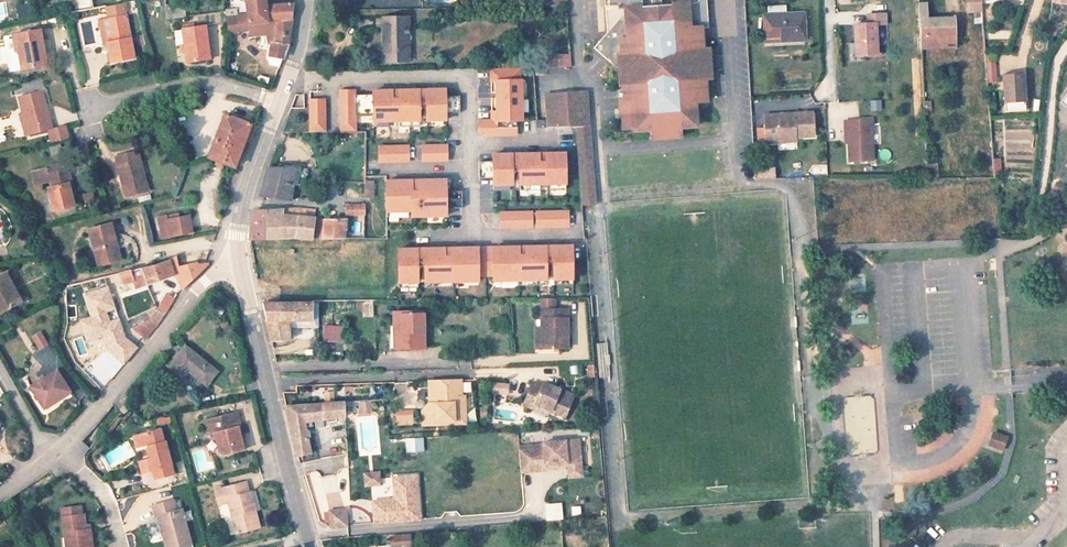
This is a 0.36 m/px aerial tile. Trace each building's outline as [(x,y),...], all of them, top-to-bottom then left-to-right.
[(282,59),(287,44),(293,4),(265,5),(264,0),(245,0),(246,14),(234,15),(234,10),(224,12),(227,32),(248,30),(247,24),(274,22),(273,43),(270,43),(268,56),(270,57),(282,59)] [(684,128),(699,127),(697,97),(710,97),(708,75),(715,74),(712,45),(706,45),(704,22),(699,22),(697,0),(608,0),(610,32),(596,49),(621,71),(623,87),(627,87),(628,102),(628,103),(635,102),(637,129),(638,131),(652,131),(684,128)] [(967,11),(982,10),(981,0),(967,0),(967,11)] [(121,3),(106,5),(109,19),(98,21),(103,44),(106,43),(109,61),(132,57),(121,3)] [(957,47),(955,32),(934,33),(933,18),(928,18),(926,3),(919,4),(921,49),(957,47)] [(164,19),(184,17),(183,8),(170,9),(169,6),(163,6),(164,19)] [(767,14),(786,13),(785,6),(767,7),(767,14)] [(980,12),(971,13),(972,24),(981,23),(980,12)] [(786,13),(767,14),(764,14),(765,41),(806,40),(804,13),(786,13)] [(888,24),(887,14),(869,15),(869,24),(855,24),(856,55),(878,55),(877,25),(888,24)] [(382,61),(408,61),(407,17),(382,18),(382,61)] [(954,17),(933,18),(934,33),(955,32),(954,17)] [(204,27),(181,30),(186,62),(209,59),(204,27)] [(186,62),(181,30),(172,32),(177,64),(186,62)] [(39,31),(17,35),(20,50),(17,51),(21,70),(45,65),(39,31)] [(1009,31),(991,31),(990,47),(1009,47),(1009,31)] [(1066,41),(1066,33),(1066,32),(1056,44),(1061,49),(1066,41)] [(14,51),(17,51),(20,50),(17,35),(12,36),(14,51)] [(569,68),(570,55),(550,52),(548,65),(569,68)] [(1050,52),(1047,69),(1054,70),(1057,53),(1050,52)] [(993,53),(983,53),(986,83),(996,82),(993,53)] [(279,65),(282,59),(270,57),(270,63),(279,65)] [(519,68),(491,68),(491,81),(496,81),(496,112),(496,121),(516,121),(522,121),(521,79),(519,79),(519,68)] [(1003,75),(1005,103),(1005,112),(1025,111),(1025,102),(1022,73),(1003,75)] [(427,107),(419,107),(420,119),(426,119),(426,120),(446,119),(446,113),(445,96),(445,89),(426,90),(427,107)] [(372,91),(372,95),(372,117),(372,121),(420,120),(420,119),(419,107),(419,90),(399,90),(400,107),(392,108),(392,90),(372,91)] [(354,91),(340,91),(341,132),(355,131),(354,118),(354,95),(354,91)] [(18,98),(22,115),(27,134),(51,128),(41,92),(18,98)] [(575,127),(573,94),(572,93),(546,94),(548,120),(537,121),(537,127),(575,127)] [(590,161),(586,94),(573,94),(575,127),(578,162),(590,161)] [(372,95),(354,95),(354,118),(372,117),(372,95)] [(445,96),(446,113),(460,113),(460,96),(445,96)] [(324,99),(309,100),(310,132),(325,132),(324,99)] [(868,101),(869,111),(881,110),(880,99),(868,101)] [(75,121),(72,102),(55,105),(58,124),(75,121)] [(628,103),(628,102),(624,102),(627,130),(637,129),(635,102),(628,103)] [(813,111),(764,112),(765,140),(790,139),(789,135),(802,135),(814,134),(813,111)] [(496,121),(496,112),(491,112),(491,120),(480,121),(478,133),(485,132),(485,136),(516,135),(516,121),(496,121)] [(27,134),(22,115),(18,116),(23,135),(27,134)] [(234,167),(241,148),(249,125),(223,115),(208,157),(234,167)] [(871,120),(845,121),(845,130),(848,130),(850,161),(873,160),(871,120)] [(249,125),(241,148),(246,149),(254,126),(249,125)] [(685,137),(684,128),(652,131),(652,140),(685,137)] [(408,146),(379,147),(379,162),(409,162),(408,146)] [(445,146),(423,146),(423,161),(445,161),(445,146)] [(62,147),(50,151),(51,156),(64,152),(62,147)] [(125,196),(148,190),(145,180),(141,181),(134,153),(115,158),(125,196)] [(493,155),(493,162),(493,179),(493,187),(513,186),(513,183),(519,183),(519,186),(566,185),(565,153),(546,153),(546,164),(540,164),(540,154),(518,155),(518,171),(512,171),(512,155),(493,155)] [(590,161),(578,162),(579,177),(588,177),(592,176),(590,161)] [(493,162),(478,162),(478,179),(493,179),(493,162)] [(936,177),(936,163),(926,163),(926,177),(936,177)] [(825,165),(812,166),(813,174),(825,172),(825,165)] [(74,193),(68,170),(49,174),(47,167),(33,171),(36,183),(49,180),(51,188),(48,189),(53,210),(73,205),(70,194),(74,193)] [(293,169),(267,169),(260,196),(262,196),(289,200),(293,169)] [(581,205),(590,204),(588,177),(579,177),(581,205)] [(412,180),(386,181),(387,212),(412,211),(412,216),(447,217),(447,209),(462,209),(462,192),(446,192),(446,179),(419,180),(419,191),(412,191),(412,180)] [(365,182),(364,197),(373,197),(373,182),(365,182)] [(93,191),(83,194),(85,202),(95,199),(93,191)] [(364,214),(364,205),(346,206),(346,215),(364,214)] [(288,209),(265,211),(267,239),(284,238),(282,215),(288,215),(288,209)] [(298,216),(314,218),(315,211),(299,209),(297,216),(298,216)] [(249,240),(267,239),(265,211),(252,210),(249,225),(249,240)] [(569,212),(500,213),(501,229),(569,227),(569,212)] [(284,238),(295,238),(298,216),(297,216),(288,215),(282,215),(284,238)] [(165,216),(157,217),(160,230),(168,228),(170,236),(190,231),(188,218),(167,222),(165,216)] [(311,240),(311,239),(314,218),(298,216),(295,238),(311,240)] [(314,218),(311,239),(342,239),(345,220),(323,220),(314,218)] [(120,260),(111,224),(88,230),(98,266),(120,260)] [(521,247),(493,248),(493,282),(573,281),(573,246),(552,246),(552,255),(547,255),(547,246),(526,247),(526,265),(521,265),(521,247)] [(417,249),(398,250),(398,283),(479,283),(478,248),(451,248),(452,266),(445,266),(445,248),(425,249),(425,258),(417,258),(417,249)] [(169,260),(128,271),(135,289),(175,275),(181,288),(208,266),(207,263),(205,263),(177,267),(175,257),(169,258),(169,260)] [(74,331),(75,300),(76,291),(84,289),(120,280),(122,285),(118,287),(121,294),(135,289),(128,271),(65,287),(65,289),(66,312),(67,313),(67,332),(78,363),(82,369),(89,377),(94,372),(83,358),(74,331)] [(20,302),(5,274),(0,276),(0,313),(20,302)] [(415,297),(415,285),(406,285),(406,297),(415,297)] [(86,298),(84,289),(76,291),(75,300),(86,298)] [(158,309),(168,293),(165,290),(155,307),(158,309)] [(174,296),(168,293),(158,309),(155,307),(146,311),(149,319),(132,328),(144,339),(164,315),(174,296)] [(312,303),(312,320),(318,320),(318,301),(312,301),(262,302),(262,304),(312,303)] [(288,321),(312,320),(312,303),(262,304),(266,321),(288,321)] [(534,328),(534,345),(561,345),(561,308),(534,309),(534,328)] [(149,319),(146,311),(143,313),(129,321),(132,328),(149,319)] [(393,313),(393,333),(400,332),(401,349),(423,348),(422,312),(393,313)] [(309,320),(288,321),(266,321),(269,341),(289,339),(288,328),(309,327),(309,320)] [(321,325),(321,342),(342,342),(342,325),(321,325)] [(524,345),(534,345),(534,328),(524,328),(524,345)] [(28,336),(36,350),(47,344),(39,330),(28,336)] [(390,349),(401,349),(400,332),(393,333),(390,333),(390,349)] [(44,373),(61,365),(51,345),(34,353),(44,373)] [(186,370),(206,385),(216,371),(184,346),(169,366),(182,376),(186,370)] [(30,387),(43,408),(69,392),(55,370),(30,387)] [(423,424),(438,423),(437,420),(455,420),(455,413),(466,412),(465,395),(461,395),(461,380),(429,381),(429,395),(436,395),(437,408),(431,409),(422,417),(423,424)] [(487,382),(487,394),(506,394),(507,382),(487,382)] [(534,382),(522,405),(531,410),(533,406),(562,420),(573,396),(543,382),(541,386),(534,382)] [(422,411),(422,417),(431,409),(437,408),(436,395),(429,395),(422,411)] [(358,402),(360,412),(367,411),(365,401),(358,402)] [(344,417),(343,402),(284,407),(295,456),(297,456),(310,453),(305,430),(304,422),(344,417)] [(357,402),(343,402),(344,417),(358,416),(357,402)] [(126,404),(119,411),(123,415),(130,408),(126,404)] [(545,412),(533,406),(531,410),(543,416),(545,412)] [(411,422),(410,409),(393,410),(394,423),(411,422)] [(437,420),(438,423),(466,423),(466,412),(455,413),(455,420),(437,420)] [(242,449),(239,439),(236,427),(240,426),(237,413),(203,422),(207,435),(214,433),(220,455),(242,449)] [(159,430),(136,436),(140,449),(145,447),(149,459),(147,460),(150,470),(151,469),(154,479),(173,474),(164,442),(161,443),(159,437),(161,436),(159,430)] [(989,446),(996,448),(999,435),(993,434),(989,446)] [(1007,438),(999,435),(996,448),(1003,450),(1007,438)] [(402,452),(422,452),(422,436),(402,436),(402,452)] [(543,448),(527,449),(529,470),(544,469),(544,464),(580,462),(579,440),(543,442),(543,448)] [(527,449),(519,449),(520,471),(529,470),(527,449)] [(147,460),(138,462),(141,472),(150,470),(147,460)] [(580,462),(566,463),(567,478),(581,477),(580,462)] [(377,475),(363,477),(365,488),(379,487),(377,475)] [(394,502),(374,503),(376,525),(419,521),(415,478),(392,480),(394,502)] [(236,533),(253,529),(249,513),(255,511),(250,492),(248,493),(245,483),(224,489),(213,491),(217,506),(228,503),(236,533)] [(158,515),(162,514),(166,528),(161,529),(166,546),(179,546),(190,544),(181,509),(176,510),(173,500),(151,506),(154,516),(158,515)] [(543,503),(544,520),(561,519),(560,502),(543,503)] [(89,529),(85,529),(84,525),(82,515),(80,515),(78,507),(60,509),(65,546),(91,546),(89,529)] [(249,513),(253,529),(260,527),(255,511),(249,513)] [(345,512),(330,514),(331,529),(346,527),(345,512)] [(390,537),(390,545),(377,546),(403,546),(410,546),(409,535),(390,537)]
